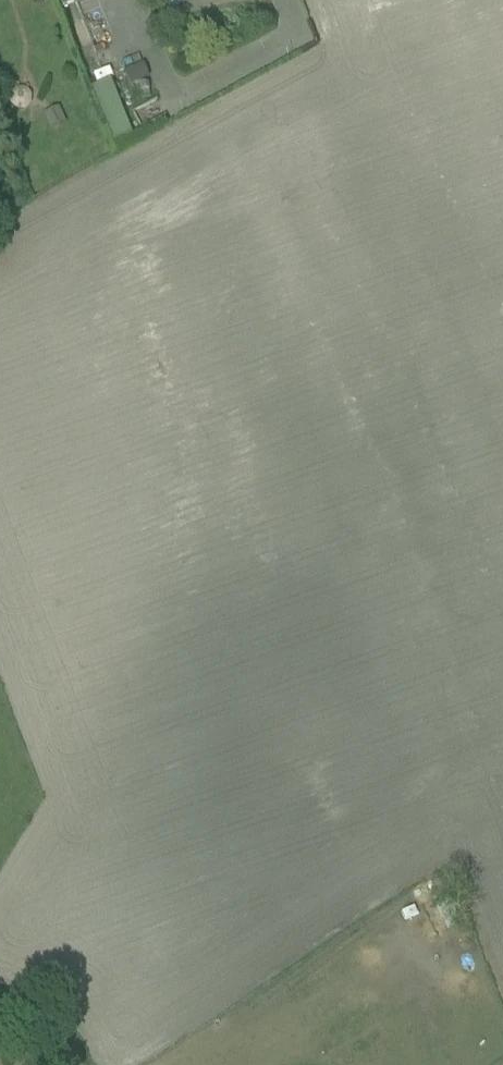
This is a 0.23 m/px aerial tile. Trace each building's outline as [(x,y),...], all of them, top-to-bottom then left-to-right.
[(64,11),(79,5),(77,0),(60,0),(64,11)] [(124,73),(131,88),(150,79),(144,65),(124,73)] [(110,81),(91,88),(113,145),(132,138),(110,81)] [(10,94),(9,104),(15,113),(24,114),(31,107),(33,98),(27,90),(16,89),(10,94)] [(45,116),(52,131),(67,124),(60,109),(45,116)]
